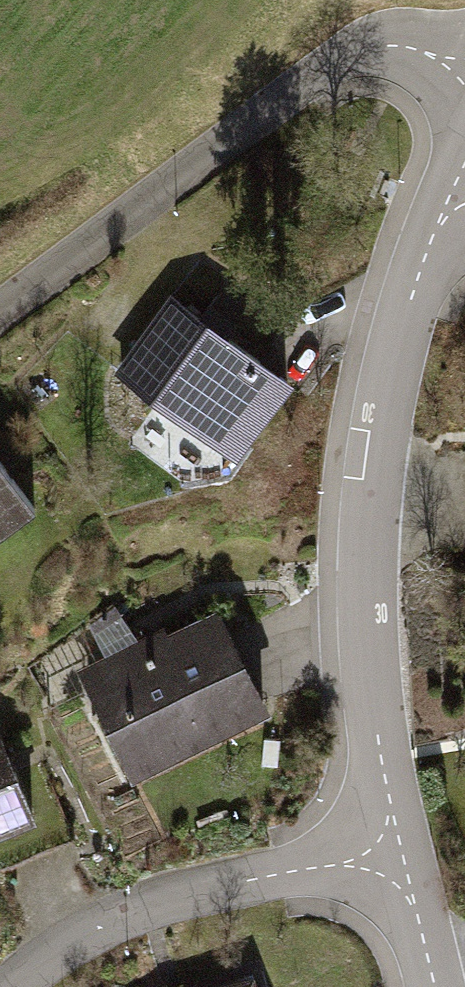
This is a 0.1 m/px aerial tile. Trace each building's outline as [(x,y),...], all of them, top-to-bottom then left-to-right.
[(176,306),(128,371),(237,451),(285,386),(176,306)] [(39,511),(0,460),(0,540),(39,511)] [(222,615),(95,673),(138,766),(264,708),(222,615)] [(28,816),(0,744),(0,827),(28,816)]
